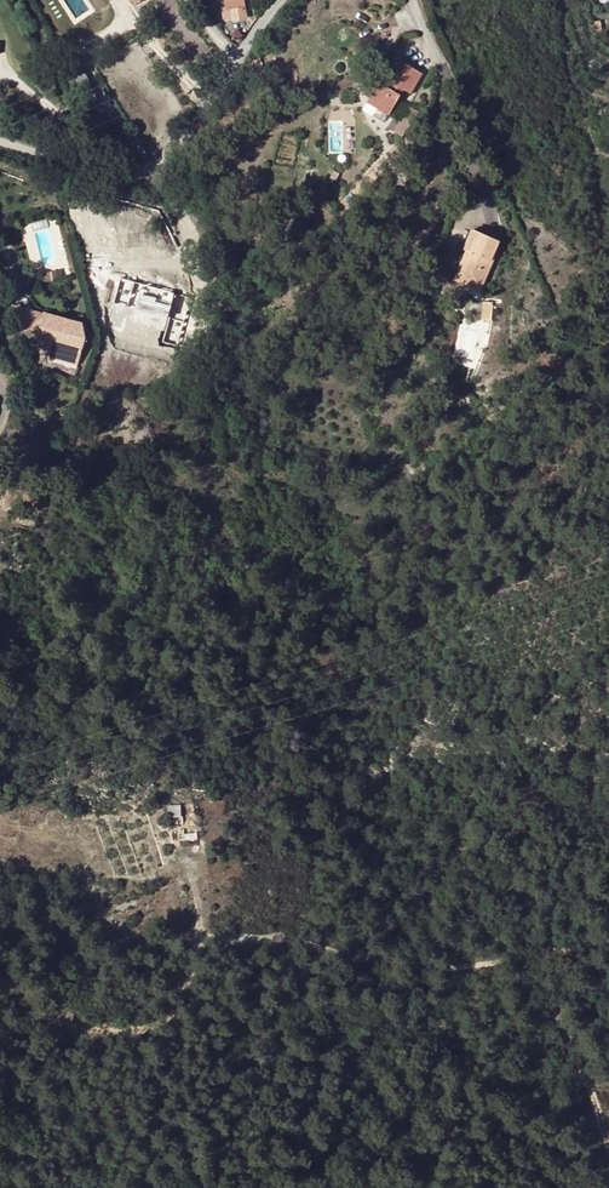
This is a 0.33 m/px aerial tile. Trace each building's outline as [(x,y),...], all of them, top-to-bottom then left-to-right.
[(246,18),(245,8),(231,10),(232,21),(246,18)] [(592,23),(594,32),(601,31),(599,22),(592,23)] [(77,58),(69,44),(59,49),(66,63),(77,58)] [(411,94),(423,74),(396,59),(382,85),(378,83),(367,103),(390,116),(404,89),(411,94)] [(68,66),(80,87),(90,82),(78,60),(68,66)] [(101,103),(90,82),(80,87),(85,98),(87,97),(92,108),(101,103)] [(102,105),(95,109),(100,118),(106,114),(102,105)] [(410,107),(406,115),(415,120),(419,112),(410,107)] [(465,251),(467,252),(473,255),(463,277),(473,281),(471,287),(480,291),(493,262),(490,261),(498,241),(474,231),(465,251)] [(455,280),(471,287),(473,281),(463,277),(473,255),(467,252),(455,280)] [(51,270),(44,272),(46,281),(53,279),(51,270)] [(163,291),(143,286),(134,320),(167,328),(177,290),(164,287),(163,291)] [(480,319),(491,320),(493,302),(482,301),(480,319)] [(43,312),(22,307),(18,324),(39,330),(43,312)] [(52,352),(78,359),(83,343),(70,339),(71,333),(74,321),(43,312),(39,330),(36,342),(53,347),(52,352)] [(71,333),(85,337),(83,324),(74,321),(71,333)] [(466,330),(458,354),(472,358),(480,334),(466,330)] [(85,337),(71,333),(70,339),(83,343),(85,337)] [(186,816),(188,803),(175,802),(174,814),(186,816)]
